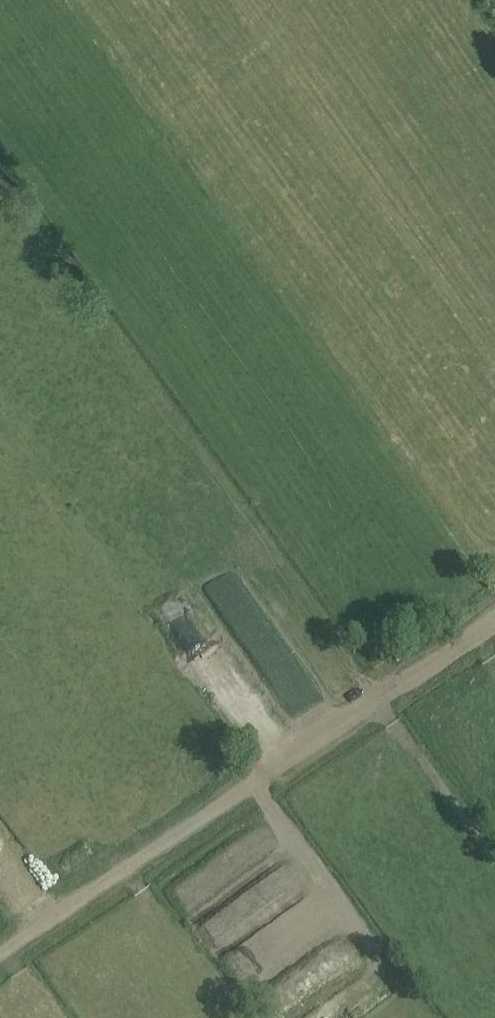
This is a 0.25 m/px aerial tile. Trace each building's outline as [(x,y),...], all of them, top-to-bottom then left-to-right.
[(42,872),(30,858),(0,883),(0,889),(9,899),(42,872)] [(331,946),(316,953),(326,973),(341,966),(331,946)] [(347,1011),(360,1004),(352,990),(339,997),(347,1011)]
